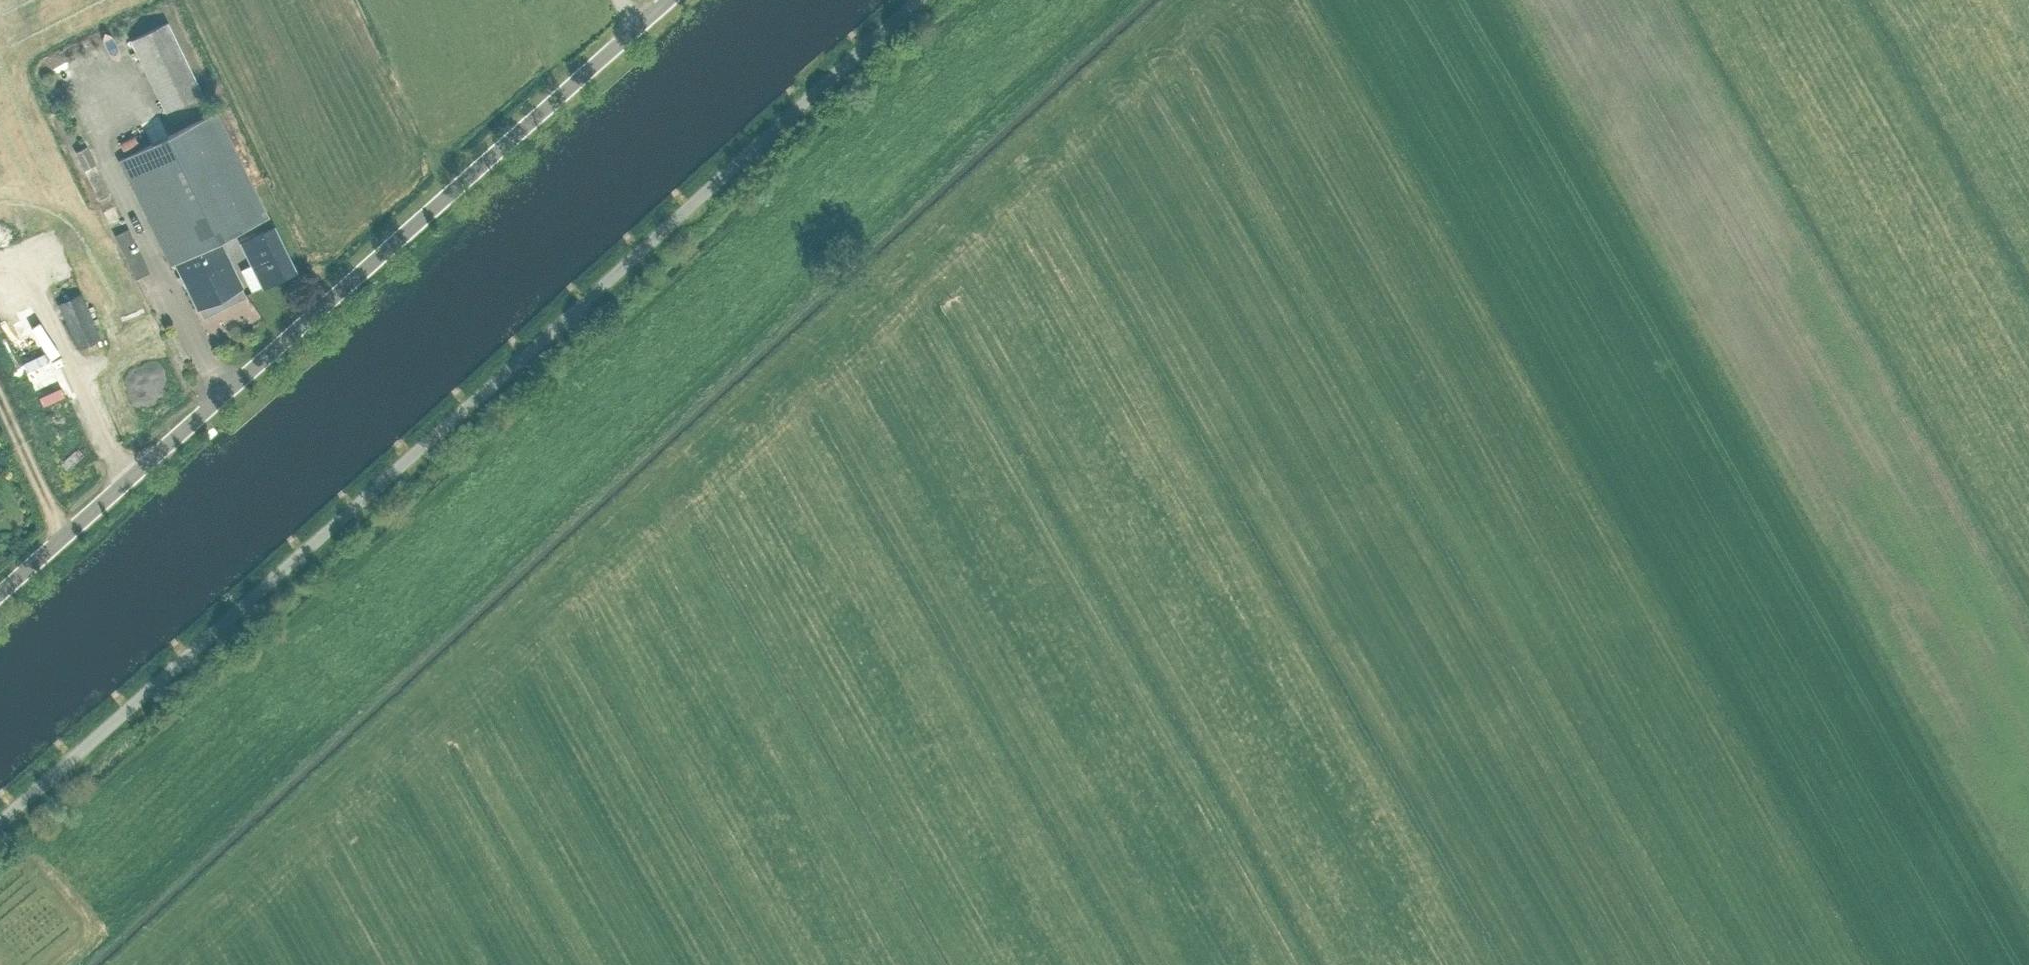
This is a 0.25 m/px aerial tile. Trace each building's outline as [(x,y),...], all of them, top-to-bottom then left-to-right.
[(169,21),(132,39),(167,111),(204,94),(169,21)] [(243,286),(221,241),(270,217),(218,111),(120,159),(172,265),(177,263),(199,307),(204,317),(247,296),(243,286)] [(67,132),(76,129),(70,112),(61,116),(67,132)] [(96,164),(87,146),(75,152),(84,170),(96,164)] [(244,241),(266,286),(296,271),(274,226),(244,241)] [(76,283),(55,291),(74,338),(95,330),(76,283)] [(134,399),(162,385),(151,363),(123,377),(134,399)] [(240,378),(240,365),(224,365),(224,378),(240,378)]
